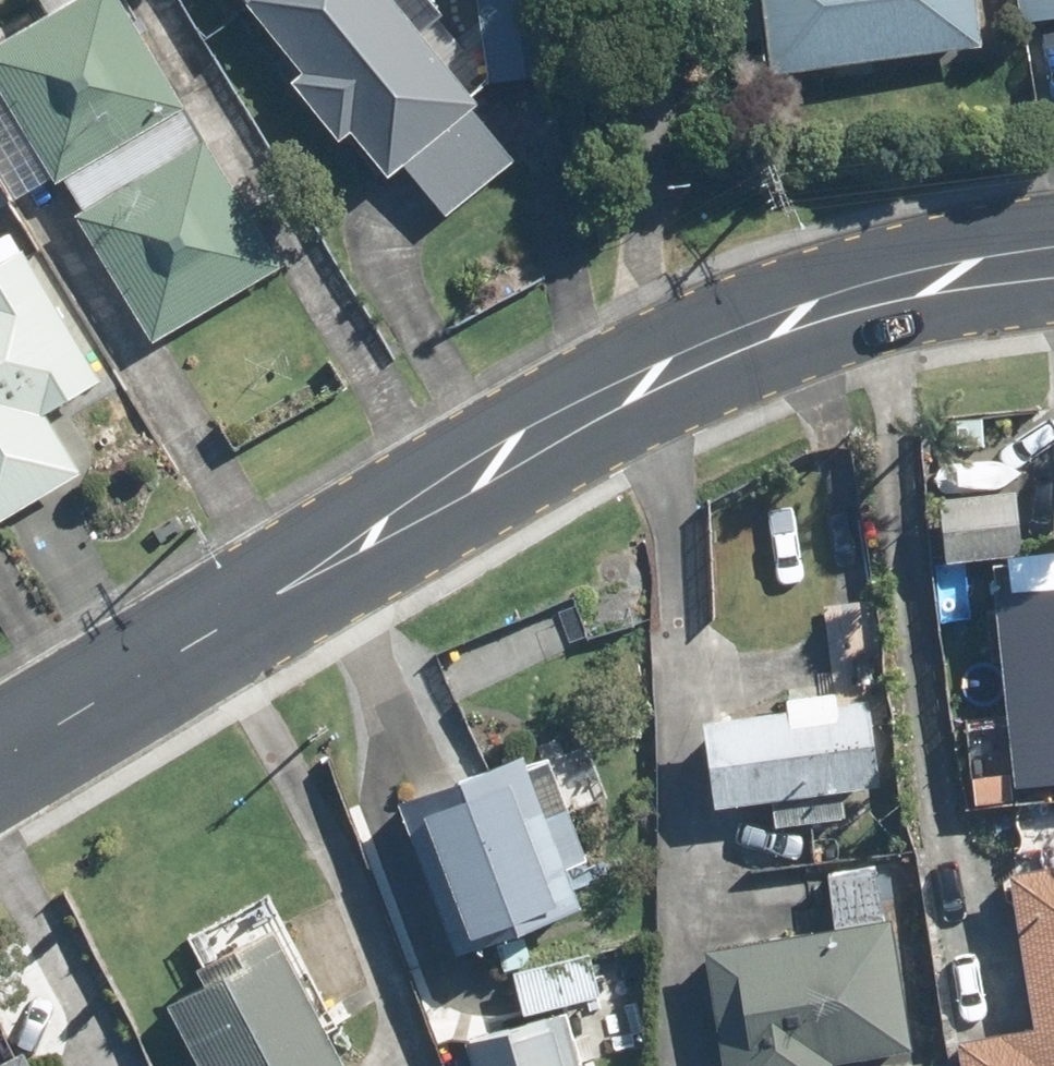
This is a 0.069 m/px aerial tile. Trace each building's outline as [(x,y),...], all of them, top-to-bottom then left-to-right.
[(12,202),(45,182),(49,188),(62,180),(180,108),(114,0),(75,0),(0,46),(0,181),(12,202)] [(417,21),(400,0),(237,0),(298,78),(289,86),(334,145),(348,135),(384,183),(402,169),(438,218),(507,164),(468,113),(472,109),(408,28),(417,21)] [(480,86),(553,79),(545,0),(472,0),(480,86)] [(765,78),(977,51),(970,0),(754,0),(765,78)] [(1019,22),(1053,17),(1053,0),(1017,0),(1019,22)] [(62,180),(82,213),(69,221),(149,351),(279,273),(180,108),(62,180)] [(9,207),(0,191),(0,213),(9,207)] [(72,476),(40,420),(95,386),(5,236),(0,239),(0,519),(72,476)] [(936,489),(941,556),(1019,551),(1014,484),(936,489)] [(988,587),(1008,783),(1053,778),(1053,580),(988,587)] [(780,704),(700,709),(706,798),(766,793),(768,823),(841,818),(839,786),(874,783),(868,695),(832,697),(832,686),(779,690),(780,704)] [(394,793),(449,947),(576,902),(561,860),(582,852),(563,801),(541,808),(520,748),(394,793)] [(1007,868),(1031,1022),(952,1035),(957,1065),(1053,1065),(1053,860),(1007,868)] [(828,1058),(910,1049),(893,918),(701,942),(718,1065),(829,1065),(828,1058)] [(279,936),(271,923),(190,965),(196,979),(163,997),(199,1065),(345,1065),(279,936)] [(521,935),(491,944),(498,965),(506,964),(521,1014),(595,991),(591,978),(629,968),(621,939),(589,948),(588,946),(528,963),(521,935)] [(468,1065),(576,1065),(560,1007),(459,1034),(468,1065)] [(21,1049),(0,1059),(0,1065),(29,1065),(21,1049)]
